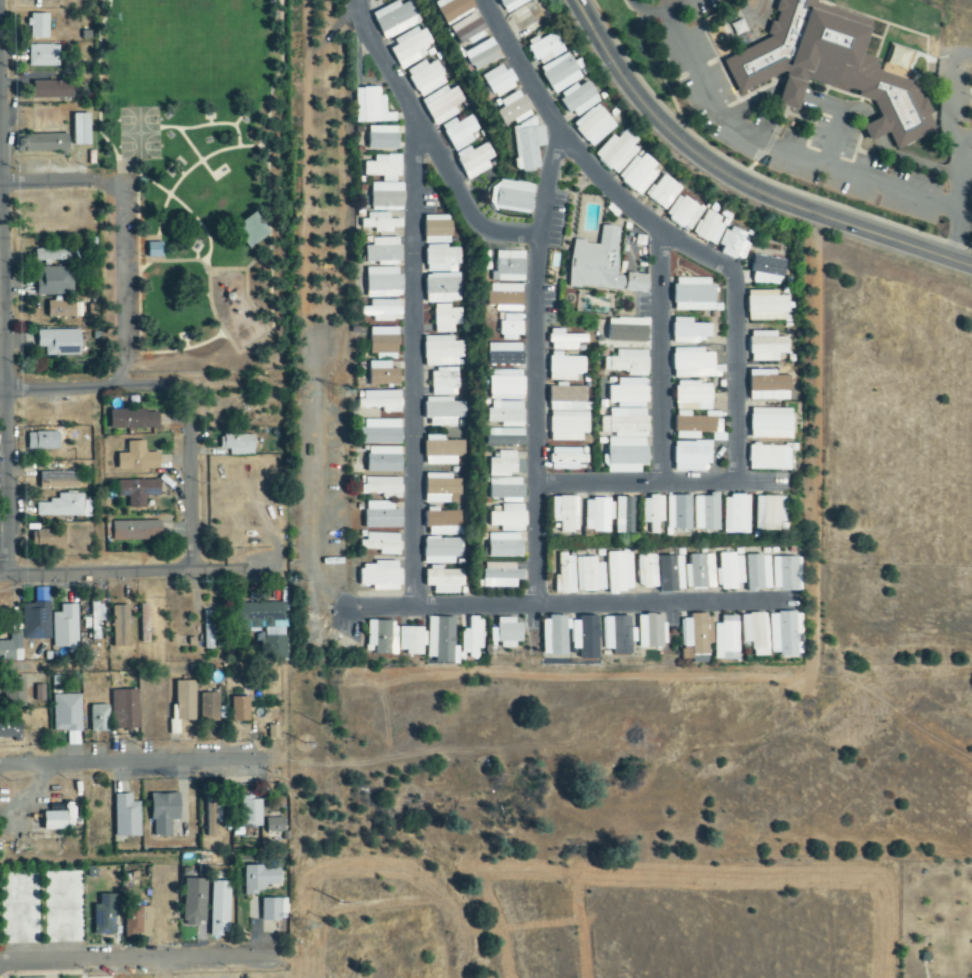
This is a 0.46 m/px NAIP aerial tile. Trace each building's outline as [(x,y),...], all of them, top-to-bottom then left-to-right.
[(468,0),(438,0),(432,4),(446,26),(474,10),(468,0)] [(533,0),(498,0),(504,13),(533,0)] [(763,34),(774,0),(815,0),(814,2),(867,22),(857,52),(875,58),(873,64),(877,66),(876,69),(909,82),(919,97),(923,96),(931,113),(927,116),(934,131),(895,149),(885,133),(866,141),(859,126),(879,116),(871,100),(803,78),(792,111),(772,104),(783,73),(779,72),(735,94),(720,62),(767,37),(767,35),(763,34)] [(383,40),(420,24),(410,1),(399,6),(398,2),(371,13),(383,40)] [(541,30),(538,22),(546,19),(539,2),(514,12),(524,37),(541,30)] [(449,28),(461,49),(488,33),(475,12),(449,28)] [(32,39),(32,26),(28,26),(28,20),(32,20),(32,15),(50,15),(50,39),(32,39)] [(428,55),(425,49),(433,44),(423,26),(387,46),(400,71),(428,55)] [(537,67),(566,53),(556,33),(538,41),(536,38),(526,43),(537,67)] [(502,58),(492,38),(462,53),(472,73),(502,58)] [(30,66),(30,46),(59,46),(59,66),(30,66)] [(583,78),(568,53),(539,69),(554,95),(583,78)] [(420,99),(448,83),(436,61),(428,66),(425,61),(405,72),(420,99)] [(517,89),(506,64),(482,75),(493,99),(517,89)] [(34,99),(34,82),(73,82),(73,99),(34,99)] [(559,97),(573,119),(600,102),(587,82),(578,87),(577,85),(559,97)] [(421,100),(432,126),(459,115),(455,107),(464,103),(456,85),(421,100)] [(356,124),(396,123),(396,114),(386,114),(385,97),(380,97),(380,89),(355,89),(356,124)] [(504,109),(497,113),(505,127),(516,121),(517,124),(534,115),(521,91),(501,102),(504,109)] [(572,124),(590,148),(616,129),(599,105),(572,124)] [(89,115),(73,115),(73,146),(90,146),(89,115)] [(471,135),(479,131),(471,116),(457,124),(454,118),(439,127),(454,154),(475,141),(471,135)] [(541,171),(538,148),(547,147),(545,127),(537,128),(537,123),(513,126),(518,173),(541,171)] [(398,127),(366,128),(367,151),(398,150),(398,127)] [(638,141),(627,130),(617,140),(613,135),(594,155),(615,176),(639,152),(633,147),(638,141)] [(68,135),(18,135),(18,154),(68,153),(68,135)] [(492,168),(488,162),(495,158),(487,143),(472,151),(469,147),(454,155),(468,181),(492,168)] [(657,176),(652,172),(657,165),(641,152),(618,180),(639,198),(657,176)] [(400,156),(374,156),(374,163),(363,163),(363,177),(381,177),(381,183),(399,183),(400,156)] [(645,196),(664,212),(682,190),(663,174),(645,196)] [(535,186),(495,180),(490,208),(530,215),(535,186)] [(665,218),(690,232),(703,209),(679,195),(665,218)] [(229,227),(250,211),(267,233),(246,249),(229,227)] [(715,245),(725,219),(703,211),(694,237),(715,245)] [(451,216),(423,217),(424,244),(451,243),(451,216)] [(401,221),(361,220),(361,229),(373,229),(373,234),(391,234),(391,229),(401,229),(401,221)] [(647,294),(649,277),(616,274),(621,228),(601,227),(600,244),(573,242),(568,287),(647,294)] [(744,242),(746,235),(726,228),(718,254),(744,262),(750,244),(744,242)] [(400,238),(371,239),(371,247),(364,247),(364,264),(383,264),(383,263),(400,263),(400,238)] [(149,257),(149,242),(164,242),(164,257),(149,257)] [(460,249),(425,249),(425,271),(459,272),(460,249)] [(34,251),(35,263),(72,261),(72,250),(34,251)] [(525,252),(495,252),(495,274),(491,274),(490,282),(524,283),(525,252)] [(785,259),(753,257),(751,284),(784,285),(785,259)] [(70,268),(36,270),(37,297),(72,296),(70,268)] [(400,268),(366,269),(366,299),(401,298),(400,268)] [(460,274),(425,275),(426,303),(460,302),(460,274)] [(715,312),(714,279),(674,280),(675,312),(715,312)] [(496,313),(523,313),(523,286),(488,285),(487,307),(496,307),(496,313)] [(747,322),(789,321),(788,297),(778,297),(778,291),(747,292),(747,322)] [(401,301),(370,301),(369,308),(361,308),(361,317),(372,317),(372,323),(393,323),(393,317),(401,317),(401,301)] [(462,326),(462,309),(451,309),(451,304),(434,304),(433,334),(454,334),(455,326),(462,326)] [(523,341),(523,315),(505,315),(505,323),(500,323),(500,340),(523,341)] [(672,343),(712,343),(712,324),(692,325),(692,319),(672,319),(672,343)] [(649,320),(610,320),(609,343),(648,344),(649,320)] [(369,355),(397,356),(398,329),(370,328),(369,355)] [(578,351),(578,344),(587,344),(587,336),(564,335),(564,330),(550,330),(549,351),(578,351)] [(45,357),(81,356),(80,331),(37,332),(37,349),(45,349),(45,357)] [(779,362),(779,355),(789,355),(788,338),(777,339),(777,332),(750,333),(750,363),(779,362)] [(424,367),(459,366),(459,359),(465,358),(464,342),(454,342),(454,336),(422,337),(424,367)] [(523,345),(488,344),(488,366),(522,366),(523,345)] [(714,354),(703,354),(703,349),(672,349),(673,378),(725,377),(724,366),(714,367),(714,354)] [(648,352),(617,351),(617,358),(605,358),(605,372),(628,372),(628,378),(648,378),(648,352)] [(585,376),(586,358),(561,357),(561,352),(549,352),(549,381),(577,382),(577,375),(585,376)] [(390,363),(368,363),(368,386),(400,386),(400,370),(390,370),(390,363)] [(430,370),(431,396),(453,396),(453,389),(459,389),(458,369),(430,370)] [(523,401),(524,372),(490,371),(489,400),(523,401)] [(750,401),(791,401),(790,377),(776,377),(776,371),(750,371),(750,401)] [(647,380),(618,379),(618,387),(608,387),(608,404),(618,404),(618,409),(646,410),(647,380)] [(715,433),(715,413),(711,413),(711,383),(674,383),(674,440),(698,440),(698,433),(715,433)] [(550,442),(583,442),(583,435),(589,435),(589,403),(586,403),(586,387),(550,387),(550,442)] [(361,392),(362,400),(355,400),(356,410),(381,409),(381,414),(400,413),(400,391),(361,392)] [(465,403),(452,403),(453,398),(424,398),(424,419),(430,419),(430,427),(459,427),(459,419),(465,419),(465,403)] [(501,429),(523,429),(524,404),(491,403),(491,410),(486,410),(486,424),(501,424),(501,429)] [(109,409),(110,430),(154,429),(153,412),(137,412),(137,409),(109,409)] [(616,439),(647,439),(648,411),(610,410),(610,418),(602,417),(601,434),(616,434),(616,439)] [(792,410),(750,410),(750,441),(792,441),(792,410)] [(400,446),(400,421),(361,420),(361,445),(400,446)] [(28,451),(59,451),(59,433),(27,434),(28,451)] [(229,456),(254,456),(254,436),(219,437),(220,451),(229,450),(229,456)] [(464,441),(443,441),(443,436),(424,436),(425,466),(457,465),(457,458),(465,458),(464,441)] [(641,474),(641,468),(648,467),(647,439),(608,440),(608,456),(605,456),(605,475),(641,474)] [(117,471),(160,470),(159,453),(145,454),(145,442),(127,442),(127,454),(117,454),(117,471)] [(673,472),(710,472),(710,442),(673,442),(673,472)] [(748,470),(789,471),(790,447),(748,446),(748,470)] [(400,448),(366,448),(366,474),(401,473),(400,448)] [(579,471),(579,464),(588,464),(588,456),(581,456),(581,449),(549,448),(549,471),(579,471)] [(517,453),(498,452),(498,460),(489,459),(488,477),(516,478),(517,453)] [(39,490),(78,490),(78,473),(39,474),(39,490)] [(425,503),(460,504),(460,480),(452,480),(452,475),(425,474),(425,503)] [(402,479),(364,478),(364,486),(360,486),(359,495),(402,496),(402,479)] [(523,480),(487,478),(487,499),(500,500),(500,503),(522,504),(523,480)] [(128,510),(146,510),(146,498),(160,498),(160,480),(118,481),(118,498),(128,497),(128,510)] [(36,517),(83,518),(83,495),(57,495),(57,503),(36,502),(36,517)] [(720,532),(720,496),(695,496),(695,532),(720,532)] [(691,497),(666,498),(667,536),(670,536),(670,532),(692,532),(691,497)] [(725,535),(750,535),(751,498),(726,497),(725,535)] [(552,523),(560,524),(560,534),(578,534),(578,499),(553,498),(552,523)] [(663,523),(664,499),(643,498),(643,524),(650,524),(650,535),(658,535),(659,523),(663,523)] [(757,498),(756,532),(780,533),(780,524),(785,524),(786,498),(757,498)] [(613,501),(586,500),(586,533),(610,534),(610,521),(613,522),(613,501)] [(393,503),(365,502),(364,529),(403,529),(403,511),(393,510),(393,503)] [(487,513),(487,527),(498,527),(498,533),(524,533),(524,505),(500,505),(500,513),(487,513)] [(426,510),(426,535),(461,536),(461,510),(426,510)] [(162,521),(111,522),(112,543),(162,541),(162,521)] [(53,530),(31,531),(32,544),(64,543),(63,524),(52,524),(53,530)] [(379,556),(399,556),(400,534),(365,534),(364,551),(379,551),(379,556)] [(521,559),(521,535),(487,534),(487,558),(521,559)] [(463,558),(462,539),(423,540),(424,565),(455,564),(455,558),(463,558)] [(632,553),(608,553),(609,593),(633,593),(632,553)] [(555,595),(575,594),(574,555),(558,556),(559,577),(554,577),(555,595)] [(685,565),(686,590),(715,589),(714,555),(689,556),(689,565),(685,565)] [(737,591),(737,584),(743,584),(744,555),(718,555),(718,591),(737,591)] [(657,556),(638,556),(639,589),(658,589),(657,556)] [(748,556),(748,592),(771,592),(770,556),(748,556)] [(683,557),(660,557),(661,593),(684,592),(683,557)] [(604,564),(597,564),(597,558),(576,558),(576,592),(605,592),(604,564)] [(773,558),(773,592),(799,592),(799,558),(773,558)] [(515,589),(515,581),(524,581),(524,571),(515,571),(515,564),(481,563),(481,588),(515,589)] [(399,564),(357,564),(358,587),(372,587),(372,592),(400,592),(399,564)] [(434,594),(462,595),(463,571),(441,570),(441,569),(424,568),(424,587),(434,588),(434,594)] [(21,604),(22,641),(50,639),(49,603),(21,604)] [(83,630),(89,631),(89,640),(102,640),(103,603),(90,603),(90,618),(84,618),(83,630)] [(53,648),(78,648),(77,605),(60,605),(60,614),(52,614),(53,648)] [(150,643),(149,605),(139,605),(140,643),(150,643)] [(128,606),(112,606),(113,647),(129,647),(128,606)] [(204,649),(214,650),(215,612),(204,611),(204,649)] [(770,653),(778,653),(778,657),(802,657),(802,614),(769,614),(770,653)] [(638,615),(639,648),(665,648),(664,615),(638,615)] [(742,642),(752,642),(752,656),(768,656),(767,615),(741,615),(742,642)] [(631,616),(602,617),(603,650),(613,650),(613,655),(631,655),(631,643),(636,643),(636,628),(631,628),(631,616)] [(455,617),(428,617),(427,657),(435,657),(435,663),(458,664),(459,647),(454,647),(455,617)] [(543,617),(542,656),(568,656),(569,617),(543,617)] [(580,658),(598,658),(598,617),(571,618),(571,649),(580,649),(580,658)] [(713,617),(684,617),(684,647),(692,647),(692,664),(709,663),(709,644),(714,644),(713,617)] [(738,660),(739,618),(722,617),(722,626),(715,626),(715,660),(738,660)] [(461,653),(469,654),(468,659),(477,659),(478,649),(483,649),(484,618),(469,618),(469,629),(462,629),(461,653)] [(490,628),(490,642),(501,642),(501,646),(523,646),(523,620),(498,619),(498,628),(490,628)] [(397,621),(367,621),(367,654),(397,654),(397,621)] [(423,655),(424,627),(400,627),(399,654),(423,655)] [(9,634),(9,642),(0,641),(0,662),(21,662),(22,634),(9,634)] [(24,677),(6,678),(7,707),(25,707),(24,677)] [(172,735),(178,735),(179,722),(195,722),(195,681),(172,681),(172,735)] [(137,690),(111,690),(112,730),(138,729),(137,690)] [(219,693),(200,694),(200,721),(225,720),(225,707),(219,707),(219,693)] [(53,732),(81,731),(81,695),(52,695),(53,732)] [(249,697),(231,697),(232,722),(250,721),(249,697)] [(109,732),(108,705),(90,706),(90,732),(109,732)] [(0,716),(0,740),(21,739),(20,715),(0,716)] [(268,738),(277,739),(277,726),(268,726),(268,738)] [(66,745),(79,746),(79,733),(67,732),(66,745)] [(115,837),(140,836),(140,802),(131,802),(131,794),(114,795),(115,837)] [(179,821),(180,794),(152,794),(151,836),(172,836),(172,821),(179,821)] [(205,796),(206,838),(217,837),(217,823),(221,823),(221,807),(216,807),(216,796),(205,796)] [(240,826),(262,827),(262,798),(241,797),(240,826)] [(43,808),(44,830),(75,830),(75,807),(43,808)] [(266,818),(267,839),(285,839),(284,818),(266,818)] [(244,867),(244,894),(265,894),(265,885),(281,885),(280,866),(244,867)] [(206,879),(184,879),(183,925),(205,925),(206,879)] [(230,882),(211,881),(210,935),(229,936),(230,882)] [(93,906),(94,936),(115,935),(114,913),(120,913),(120,895),(99,895),(99,906),(93,906)] [(261,921),(280,922),(281,899),(262,898),(261,921)] [(151,908),(125,907),(124,937),(150,938),(151,908)]
